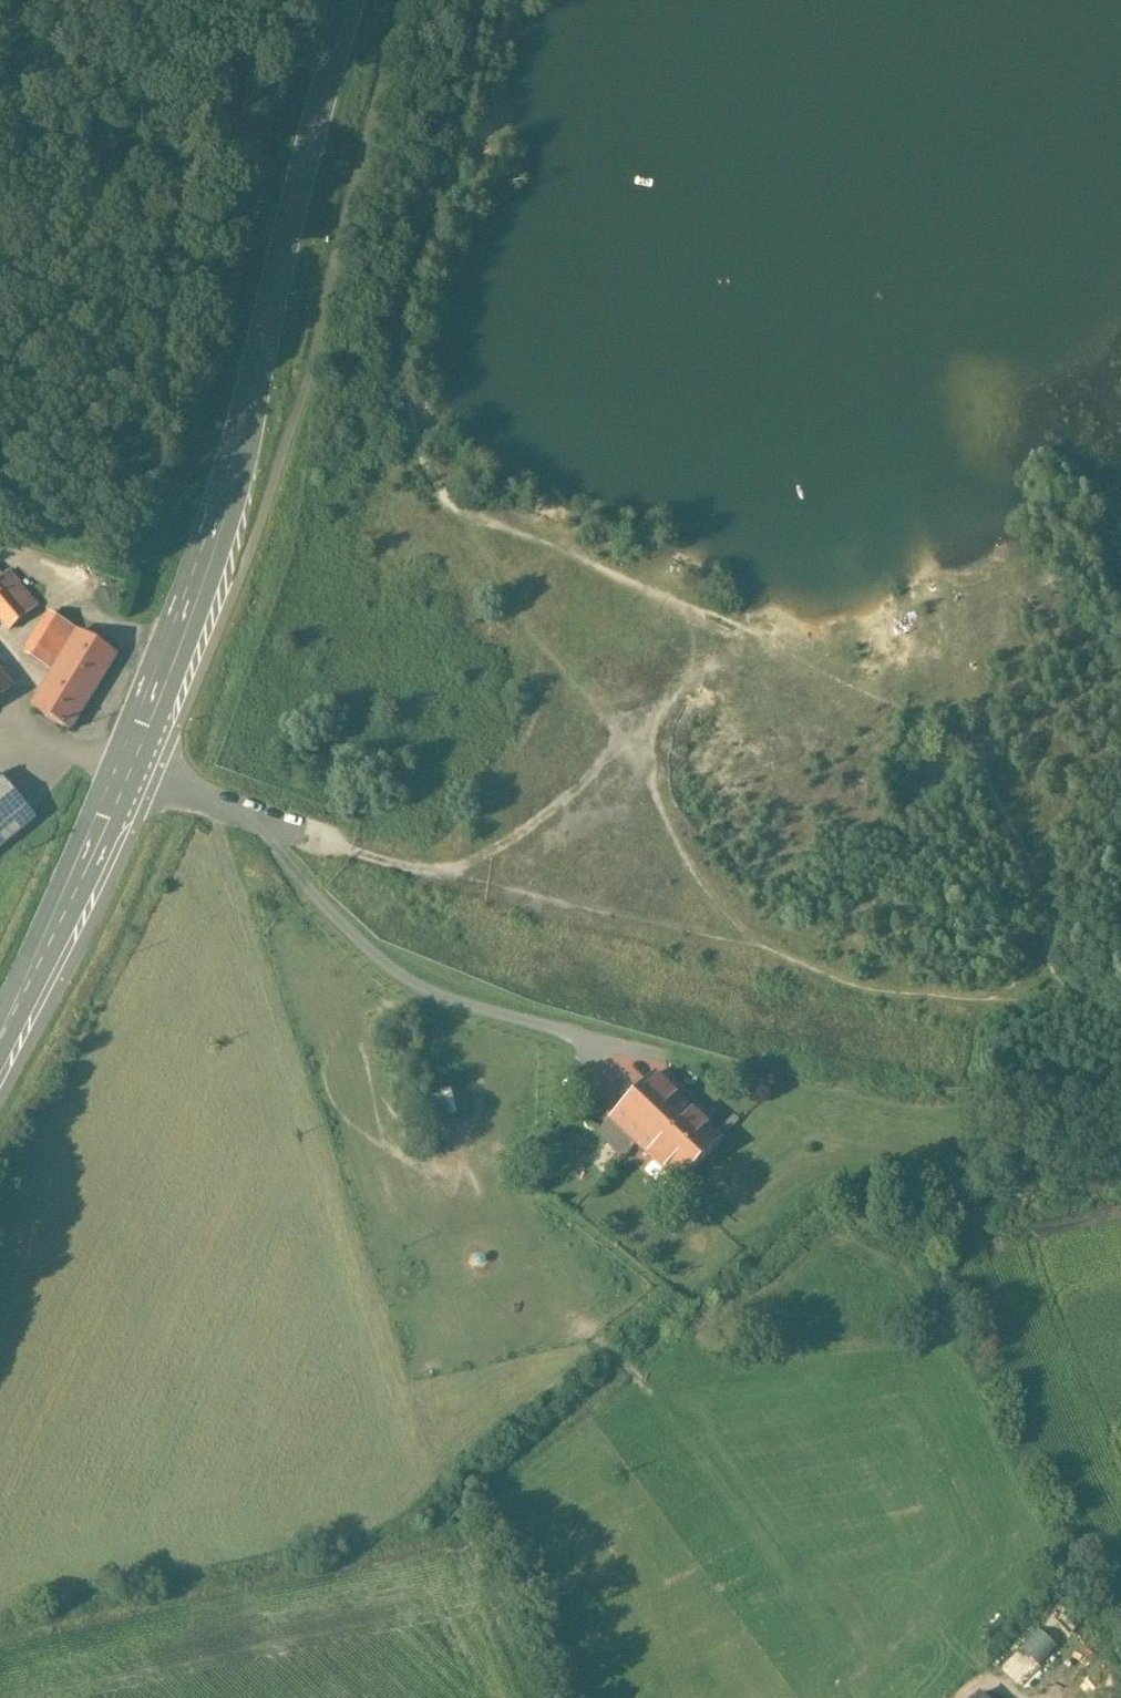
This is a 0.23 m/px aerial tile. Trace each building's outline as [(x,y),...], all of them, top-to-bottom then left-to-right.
[(10,630),(38,607),(8,572),(0,579),(0,619),(10,630)] [(50,671),(76,630),(50,614),(24,656),(50,671)] [(115,656),(77,633),(32,709),(70,732),(115,656)] [(11,687),(0,673),(0,696),(11,687)] [(36,820),(0,777),(0,850),(36,820)] [(654,1074),(610,1120),(636,1145),(677,1185),(721,1140),(654,1074)] [(636,1145),(610,1120),(597,1133),(623,1158),(636,1145)]
